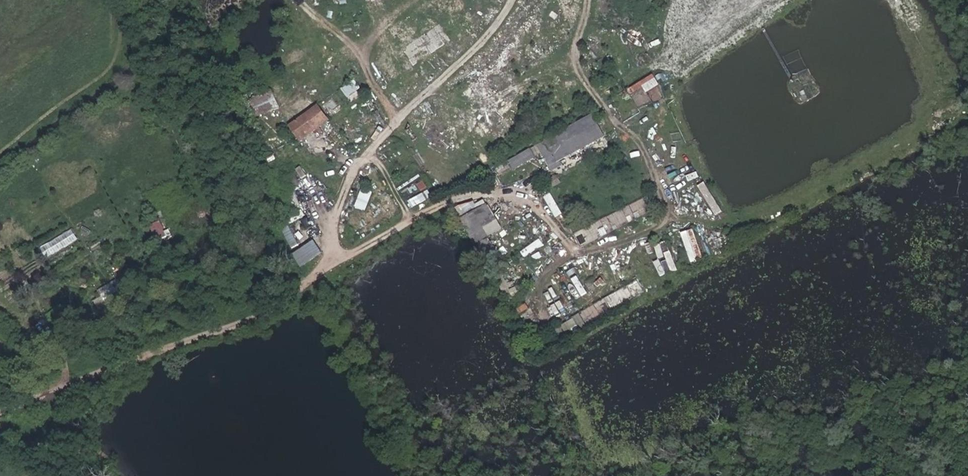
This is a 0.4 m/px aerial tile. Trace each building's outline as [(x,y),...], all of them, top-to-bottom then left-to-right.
[(647,91),(661,85),(657,75),(629,86),(632,94),(646,88),(647,91)] [(258,116),(281,106),(274,88),(250,98),(258,116)] [(291,124),(303,140),(333,119),(321,102),(291,124)] [(551,166),(609,138),(598,115),(510,157),(515,168),(545,154),(551,166)] [(298,152),(312,174),(318,170),(304,148),(298,152)] [(717,215),(724,212),(710,181),(703,184),(717,215)] [(357,205),(368,209),(373,193),(363,189),(357,205)] [(492,202),(465,215),(485,257),(499,250),(491,236),(505,229),(492,202)] [(294,224),(286,227),(293,248),(301,245),(294,224)] [(697,227),(684,231),(693,262),(706,258),(697,227)] [(41,246),(48,258),(80,239),(73,228),(41,246)] [(306,265),(326,251),(317,239),(297,252),(306,265)] [(662,258),(656,261),(663,276),(680,268),(669,241),(657,246),(662,258)]
